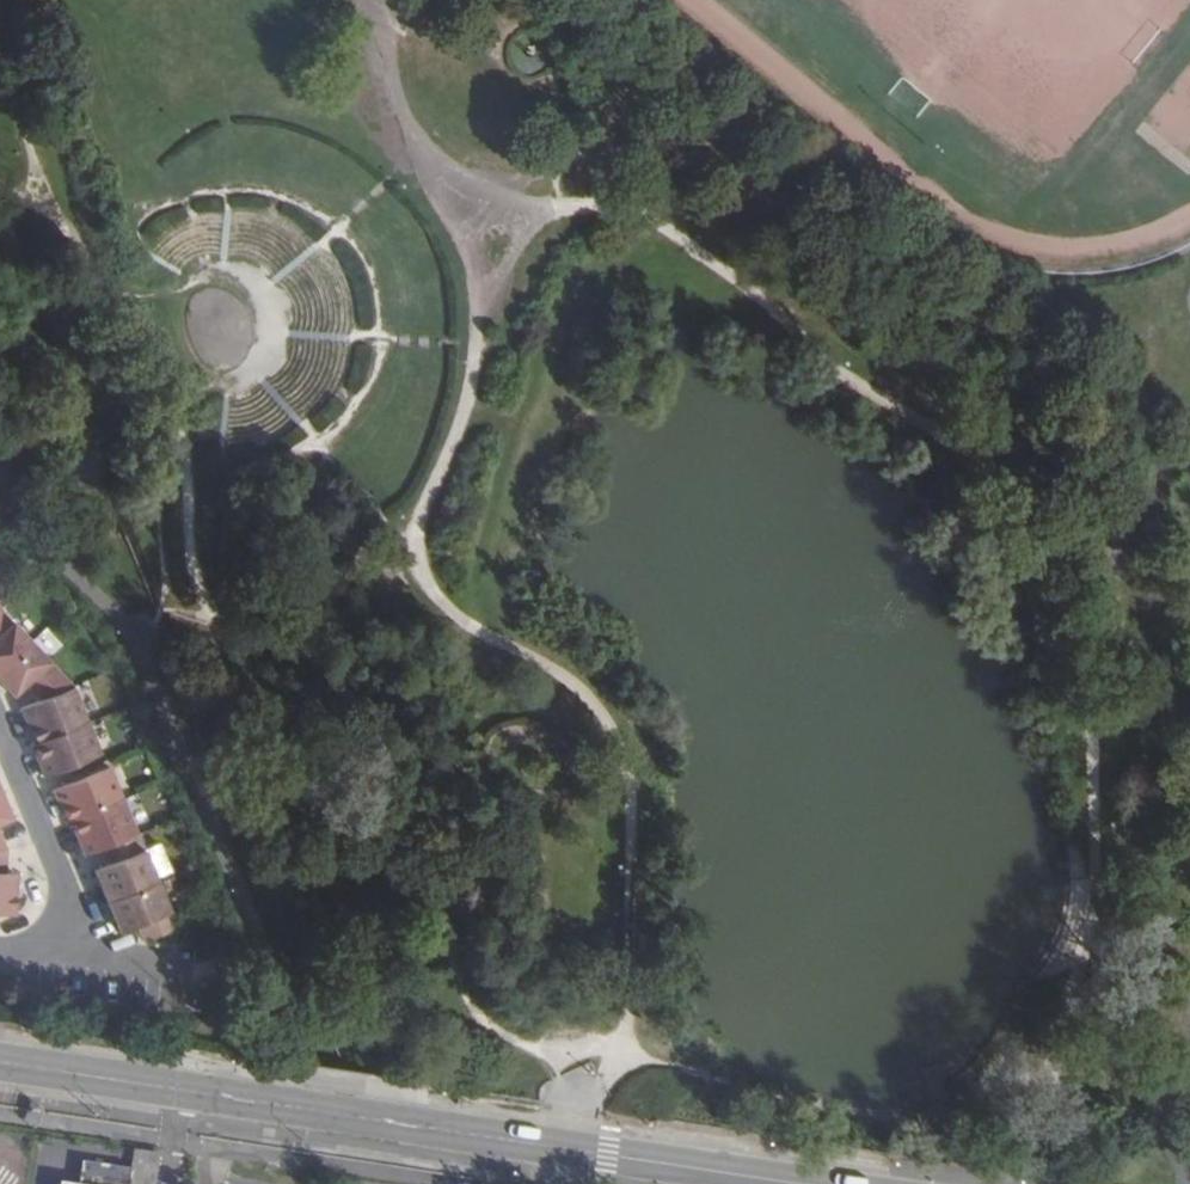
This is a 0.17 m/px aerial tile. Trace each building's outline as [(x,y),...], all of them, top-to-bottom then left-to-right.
[(0,611),(0,671),(30,642),(0,611)] [(13,696),(26,683),(41,700),(72,687),(30,642),(0,671),(0,683),(13,696)] [(41,700),(20,709),(34,743),(35,744),(87,722),(72,687),(41,700)] [(87,722),(35,744),(34,743),(31,745),(44,778),(47,776),(100,754),(87,722)] [(53,790),(66,823),(70,821),(122,799),(108,767),(53,790)] [(10,818),(1,794),(0,794),(0,822),(10,818)] [(70,821),(84,856),(105,847),(137,834),(122,799),(70,821)] [(112,864),(94,871),(107,902),(156,882),(137,834),(105,847),(112,864)] [(14,916),(15,874),(5,873),(5,858),(5,850),(0,851),(0,915),(14,916)] [(200,864),(190,867),(195,880),(205,876),(200,864)] [(149,940),(176,929),(156,882),(107,902),(120,933),(137,926),(144,942),(149,940)] [(159,1154),(134,1151),(133,1153),(131,1168),(80,1160),(76,1183),(154,1183),(159,1154)]
